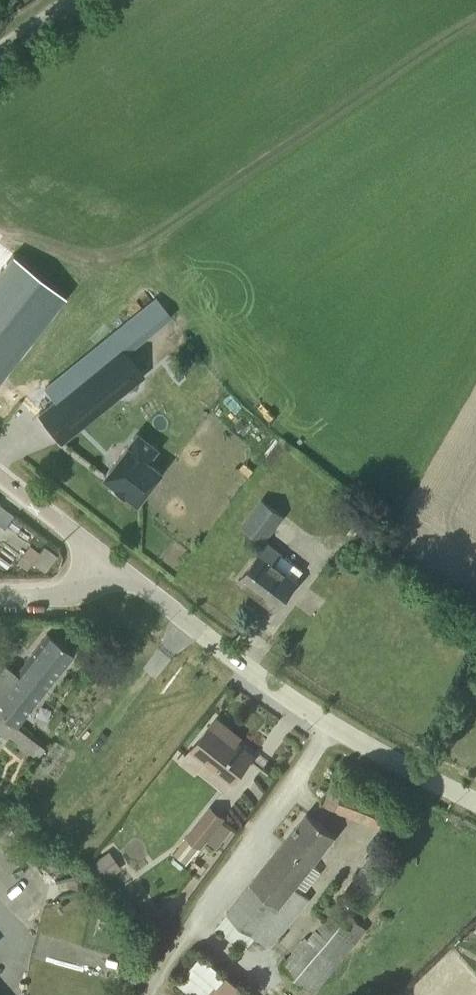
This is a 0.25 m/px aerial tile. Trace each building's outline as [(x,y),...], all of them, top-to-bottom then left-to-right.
[(41,411),(65,439),(143,373),(123,350),(166,314),(150,294),(82,351),(91,362),(80,371),(71,360),(42,385),(54,399),(41,411)] [(10,327),(0,321),(0,322),(0,343),(10,327)] [(135,430),(101,474),(136,501),(160,469),(148,459),(157,446),(135,430)] [(241,525),(263,542),(285,513),(263,496),(241,525)] [(10,511),(0,503),(0,524),(10,511)] [(239,577),(275,605),(303,570),(266,542),(239,577)] [(44,571),(56,555),(42,545),(38,551),(28,544),(15,562),(25,569),(30,562),(44,571)] [(72,652),(47,632),(16,671),(0,659),(0,734),(5,737),(7,734),(34,755),(44,742),(18,721),(72,652)] [(231,729),(215,716),(179,760),(194,773),(200,766),(225,787),(252,754),(228,733),(231,729)] [(402,810),(332,783),(324,803),(394,830),(402,810)] [(223,815),(209,804),(174,851),(188,861),(223,815)] [(307,811),(214,927),(243,950),(256,934),(272,946),(311,898),(303,892),(321,870),(313,864),(336,834),(307,811)] [(109,845),(91,859),(104,877),(122,863),(109,845)] [(394,873),(368,855),(340,894),(366,913),(394,873)] [(278,966),(314,994),(365,928),(347,914),(341,922),(328,912),(305,942),(300,938),(278,966)] [(179,978),(198,994),(245,994),(200,955),(179,978)] [(0,971),(0,994),(21,994),(0,971)]
